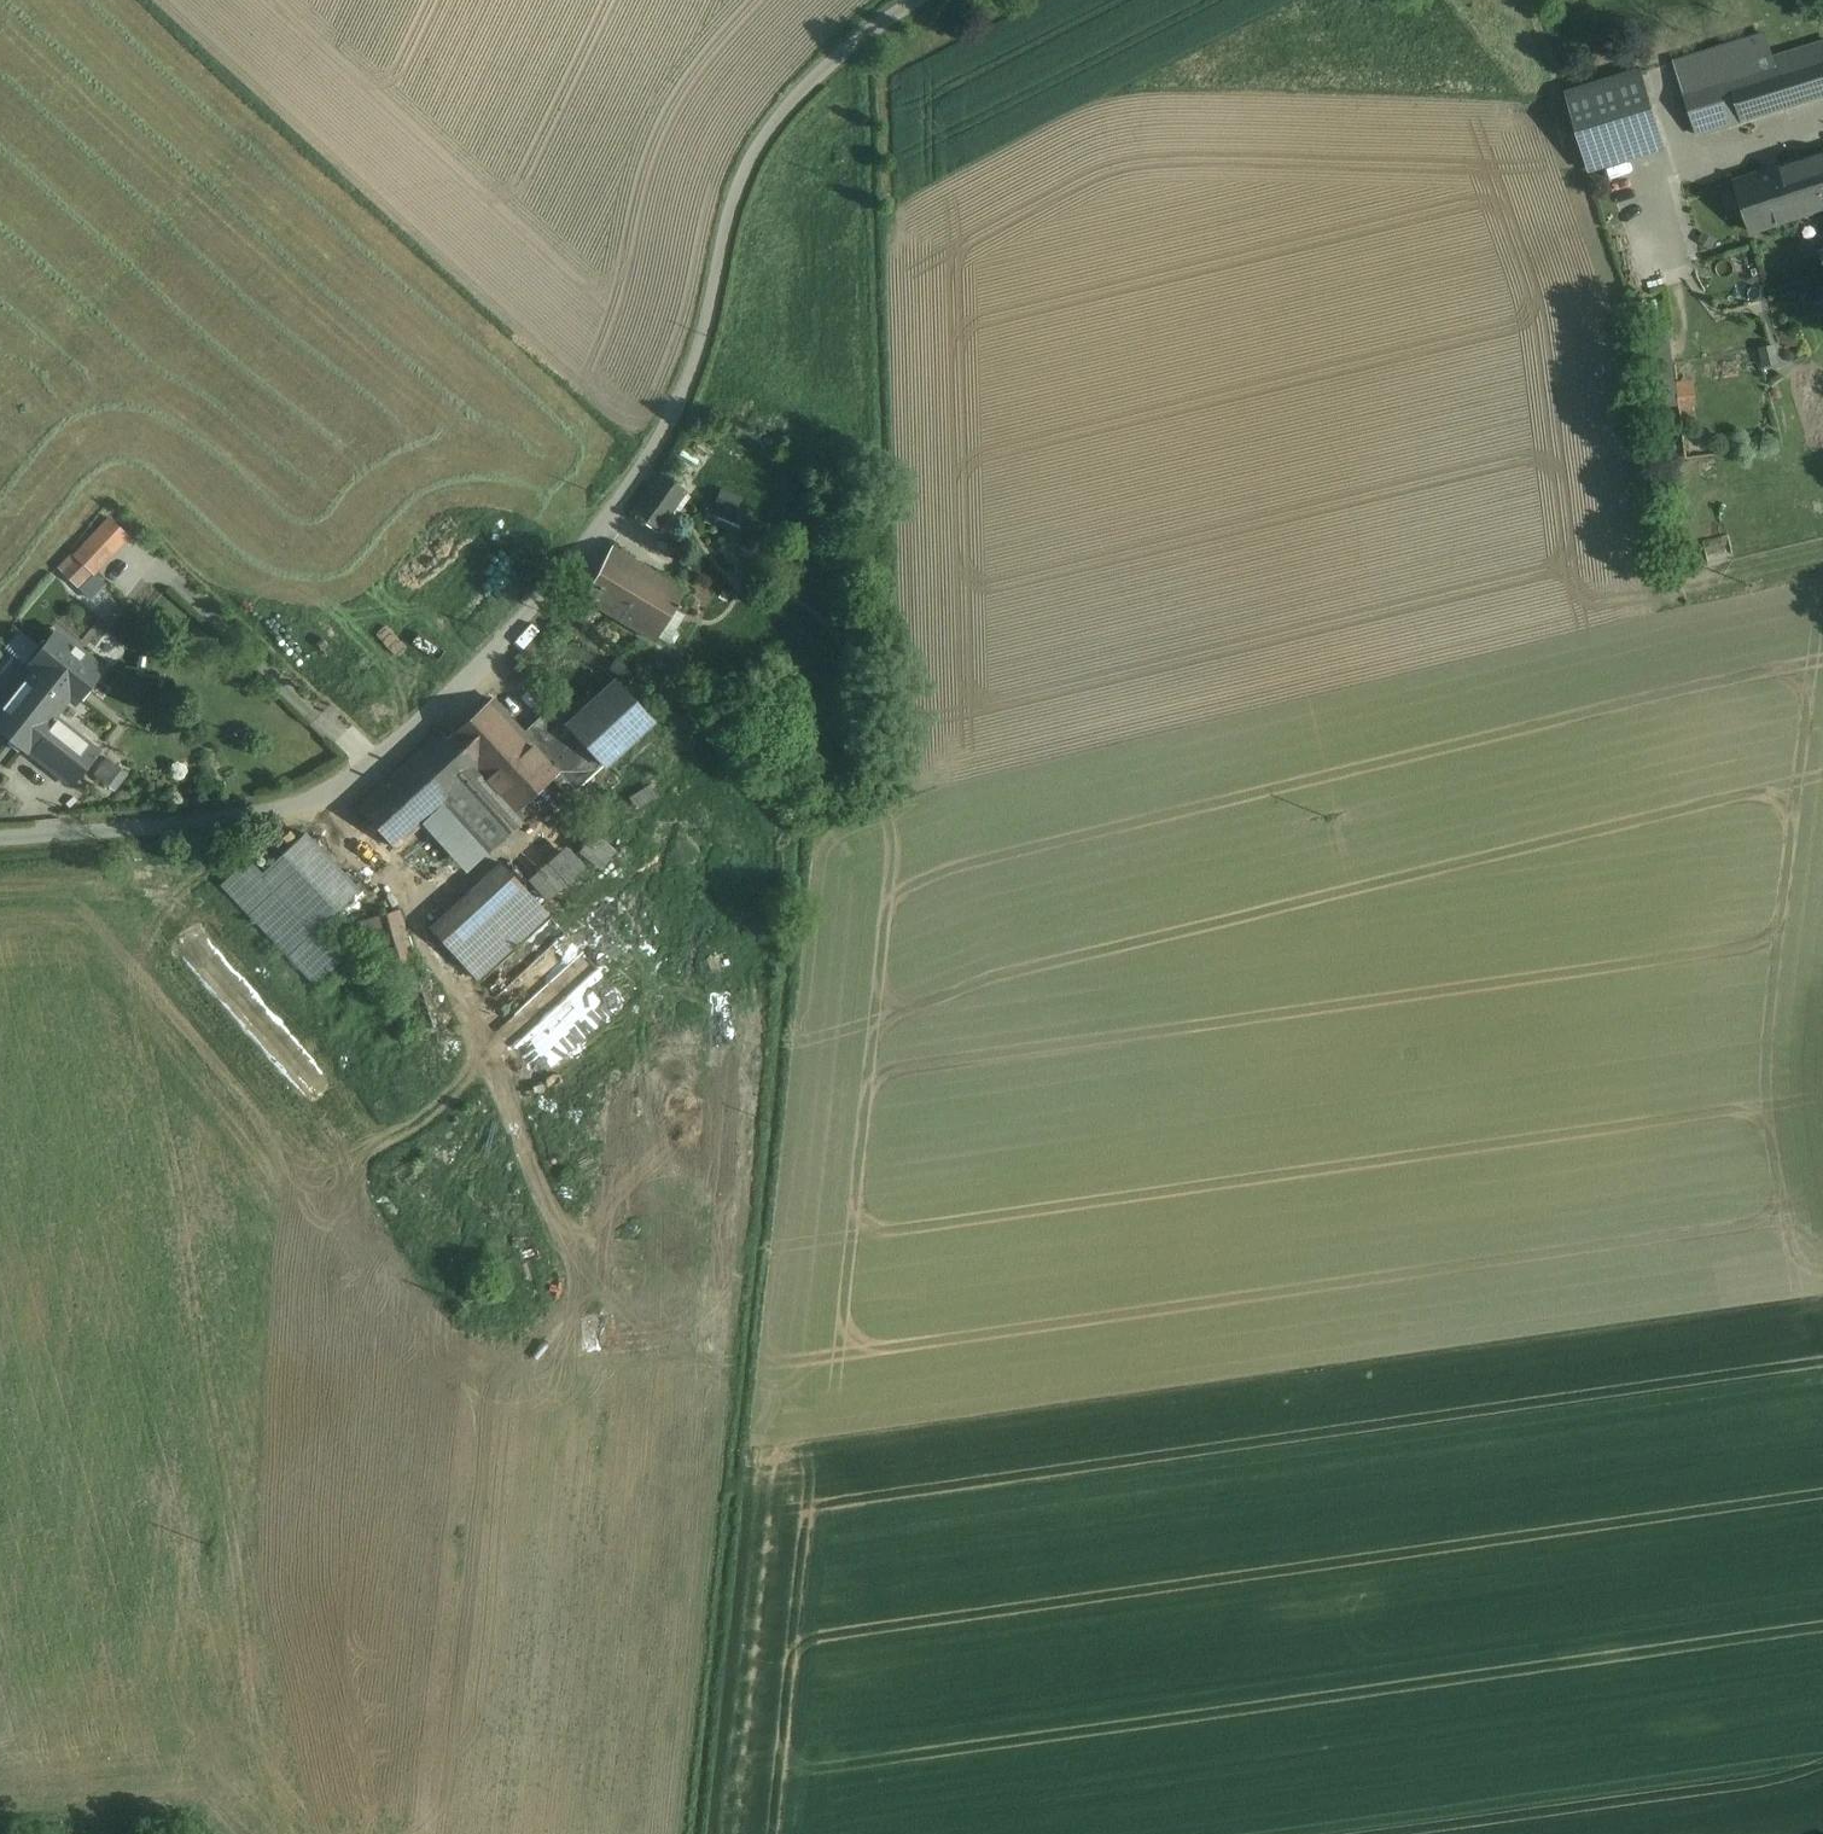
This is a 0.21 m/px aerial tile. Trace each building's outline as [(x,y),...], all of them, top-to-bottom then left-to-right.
[(1682,86),(1697,135),(1701,134),(1742,121),(1742,123),(1822,97),(1822,43),(1682,86)] [(1568,95),(1591,169),(1665,146),(1642,72),(1568,95)] [(1810,158),(1811,160),(1822,195),(1822,154),(1810,158)] [(1737,184),(1754,232),(1822,210),(1822,195),(1811,160),(1737,184)] [(662,473),(633,514),(641,520),(657,531),(687,490),(662,473)] [(714,503),(736,510),(740,497),(718,490),(714,503)] [(107,514),(78,553),(94,566),(124,527),(108,515),(107,514)] [(686,589),(613,546),(584,597),(655,640),(686,589)] [(0,717),(0,727),(27,749),(44,728),(53,717),(70,696),(76,701),(102,669),(56,632),(30,665),(37,670),(0,717)] [(616,681),(598,698),(601,702),(573,728),(569,724),(567,726),(587,747),(603,765),(653,721),(616,681)] [(442,732),(358,808),(394,847),(427,817),(445,801),(476,772),(514,814),(560,772),(523,733),(492,699),(448,739),(442,732)] [(563,730),(546,712),(523,733),(560,772),(587,747),(567,726),(563,730)] [(98,751),(53,717),(44,728),(44,729),(45,729),(88,764),(98,751)] [(88,764),(45,729),(44,729),(44,728),(27,749),(72,784),(88,764)] [(587,747),(560,772),(570,783),(562,790),(568,797),(604,765),(603,765),(587,747)] [(109,760),(97,775),(108,784),(120,769),(113,763),(109,760)] [(514,814),(476,772),(445,801),(489,849),(521,821),(514,814)] [(489,849),(445,801),(427,817),(471,866),(489,849)] [(576,848),(598,867),(615,848),(593,829),(576,848)] [(358,890),(305,833),(263,874),(315,930),(358,890)] [(526,877),(548,899),(585,864),(563,841),(526,877)] [(263,874),(248,859),(222,884),(247,911),(316,984),(343,959),(315,930),(263,874)] [(503,864),(432,929),(477,979),(549,914),(503,864)] [(400,909),(354,923),(355,925),(344,928),(348,939),(359,936),(390,1041),(435,1028),(400,909)]
